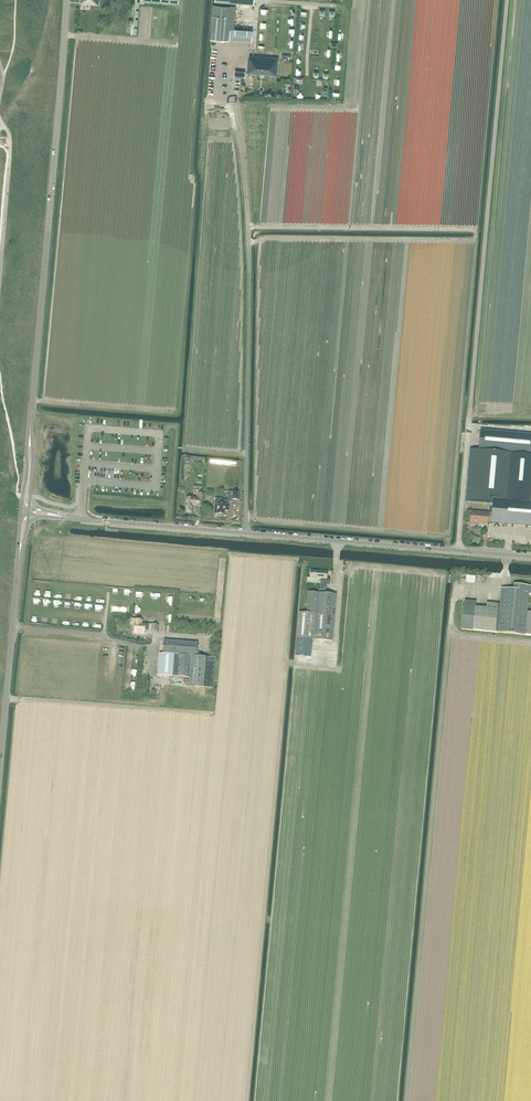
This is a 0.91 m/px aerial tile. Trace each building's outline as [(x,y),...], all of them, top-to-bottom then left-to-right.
[(216,38),(228,39),(229,28),(231,6),(213,4),(210,38),(216,38)] [(252,30),(229,28),(228,39),(251,41),(252,30)] [(250,56),(250,55),(249,55),(249,61),(248,60),(248,61),(247,73),(276,75),(278,61),(278,57),(255,56),(252,56),(250,56)] [(530,491),(530,435),(481,430),(479,450),(470,450),(466,501),(493,504),(492,514),(472,512),(470,525),(476,525),(476,524),(488,525),(488,523),(530,526),(530,503),(530,491)] [(203,494),(198,493),(198,499),(196,499),(196,500),(192,499),(187,498),(187,503),(186,503),(186,512),(192,512),(192,506),(192,504),(196,505),(195,506),(197,506),(197,507),(202,508),(203,494)] [(222,500),(222,499),(216,498),(215,504),(218,504),(217,514),(221,515),(220,516),(224,516),(224,515),(225,511),(228,511),(228,506),(228,504),(229,504),(228,504),(229,500),(228,500),(222,500)] [(319,573),(319,572),(311,571),(310,578),(315,579),(315,578),(321,579),(320,589),(319,589),(318,593),(308,592),(307,613),(299,613),(295,655),(311,656),(312,640),(332,642),(336,595),(325,594),(327,573),(319,573)] [(529,586),(514,585),(513,590),(501,589),(500,605),(497,633),(530,636),(530,613),(527,612),(529,595),(530,595),(530,587),(529,587),(529,586)] [(500,605),(486,603),(486,608),(463,606),(461,629),(497,633),(500,605)] [(141,625),(142,621),(135,620),(134,625),(135,625),(135,629),(134,629),(134,631),(134,632),(139,633),(139,634),(144,634),(145,631),(148,631),(148,626),(145,626),(145,625),(141,625)] [(214,689),(216,658),(197,657),(198,643),(164,641),(163,654),(159,653),(157,676),(189,678),(189,687),(206,688),(214,689)]
